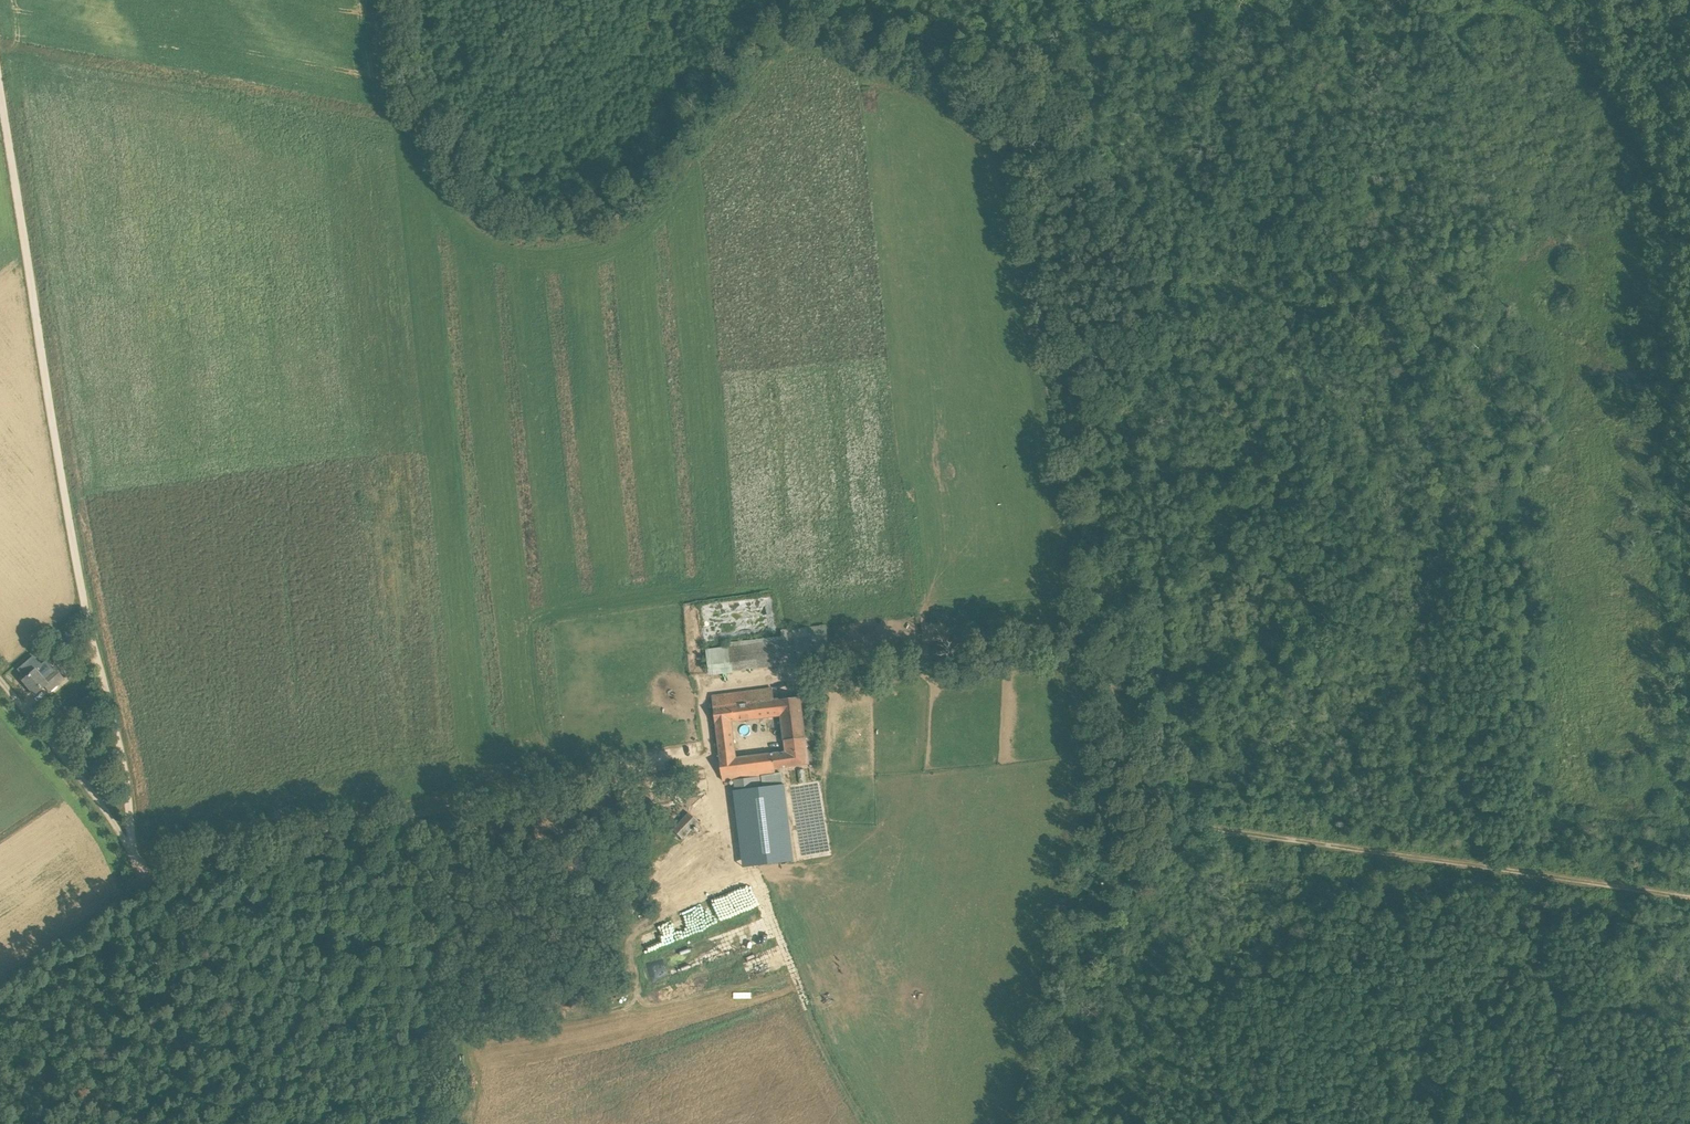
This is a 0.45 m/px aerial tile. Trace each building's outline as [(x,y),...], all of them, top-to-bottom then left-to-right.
[(820,625),(781,630),(782,636),(727,642),(728,647),(706,650),(709,675),(823,660),(820,625)] [(54,668),(50,672),(43,678),(35,669),(22,680),(34,694),(44,686),(50,692),(64,679),(54,668)] [(800,697),(761,702),(760,692),(713,698),(720,753),(735,751),(732,722),(781,716),(786,752),(720,760),(723,781),(734,780),(739,821),(739,825),(742,824),(743,829),(745,829),(746,838),(754,837),(782,833),(781,827),(786,826),(779,780),(780,780),(779,773),(775,773),(775,772),(774,767),(809,763),(800,697)] [(698,821),(687,812),(671,829),(681,839),(698,821)] [(728,945),(729,949),(753,942),(748,925),(733,929),(737,943),(728,945)]
